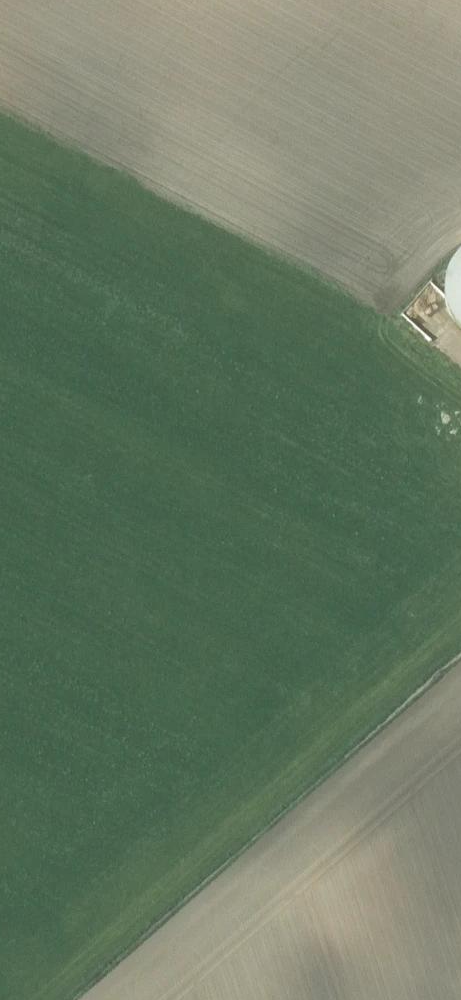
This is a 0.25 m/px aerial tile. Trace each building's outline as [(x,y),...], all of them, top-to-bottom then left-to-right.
[(457,257),(451,264),(448,273),(445,281),(444,291),(445,300),(447,308),(451,317),(457,324),(460,329),(460,252),(457,257)]
